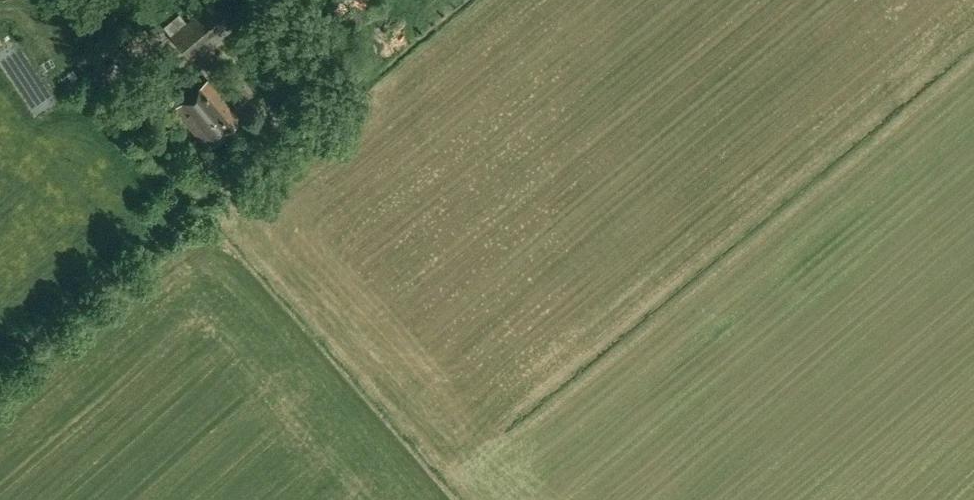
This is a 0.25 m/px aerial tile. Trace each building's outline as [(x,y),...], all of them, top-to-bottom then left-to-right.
[(171,35),(170,37),(192,64),(198,59),(210,72),(219,65),(206,52),(243,20),(226,0),(214,0),(186,23),(179,14),(164,27),(171,35)] [(101,94),(118,81),(103,62),(86,76),(101,94)] [(230,81),(235,87),(222,98),(208,80),(174,108),(207,148),(241,120),(232,110),(257,89),(242,71),(230,81)]
